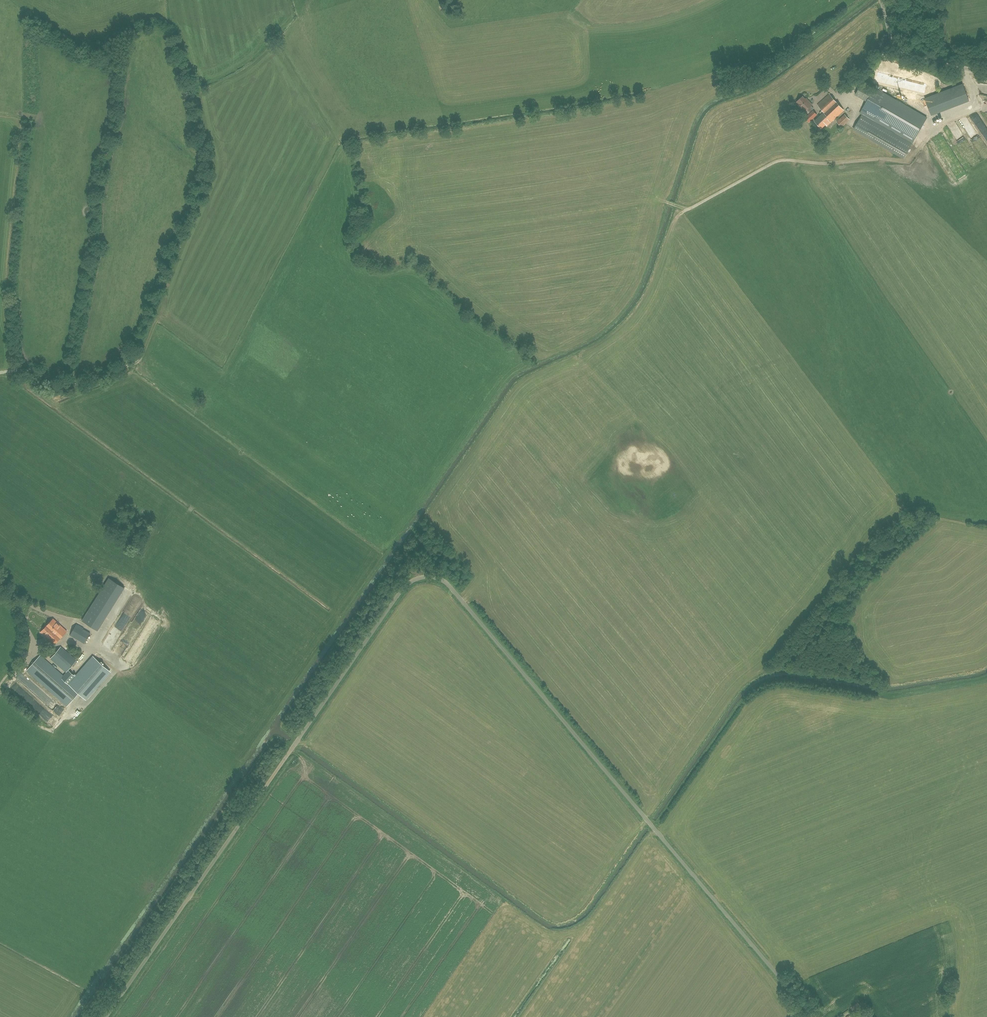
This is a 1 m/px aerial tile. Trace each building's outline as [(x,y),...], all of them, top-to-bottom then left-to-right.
[(903,159),(927,119),(863,81),(855,95),(866,102),(864,105),(865,105),(860,114),(862,115),(853,130),(903,159)] [(914,87),(911,90),(916,96),(919,94),(914,87)] [(829,94),(818,105),(822,110),(820,113),(821,115),(815,121),(821,128),(826,125),(827,126),(844,110),(829,94)] [(932,115),(971,102),(968,94),(930,107),(932,115)] [(809,107),(811,106),(812,105),(807,100),(807,101),(803,96),(797,102),(798,101),(800,104),(798,105),(801,109),(802,108),(808,114),(812,110),(809,107)] [(934,97),(927,99),(930,108),(937,105),(934,97)] [(814,110),(809,114),(813,118),(817,114),(814,110)] [(850,120),(845,115),(837,122),(842,127),(850,120)] [(146,606),(142,610),(147,616),(151,612),(146,606)] [(87,612),(83,618),(82,621),(95,629),(100,620),(87,612)] [(53,619),(47,625),(41,632),(54,645),(67,631),(53,619)] [(88,630),(77,624),(70,636),(84,644),(90,633),(88,632),(88,630)] [(96,637),(90,644),(98,652),(105,646),(96,637)] [(66,672),(76,661),(61,647),(51,659),(66,672)] [(69,670),(63,676),(40,656),(27,671),(67,706),(79,693),(84,697),(108,669),(93,656),(76,676),(69,670)] [(77,672),(82,665),(77,661),(72,668),(77,672)] [(21,672),(16,677),(21,681),(26,675),(21,672)] [(37,687),(33,692),(41,698),(45,693),(37,687)] [(46,695),(41,700),(61,715),(65,710),(46,695)] [(53,725),(58,720),(41,705),(37,710),(53,725)] [(72,713),(78,718),(83,711),(78,706),(72,713)]
